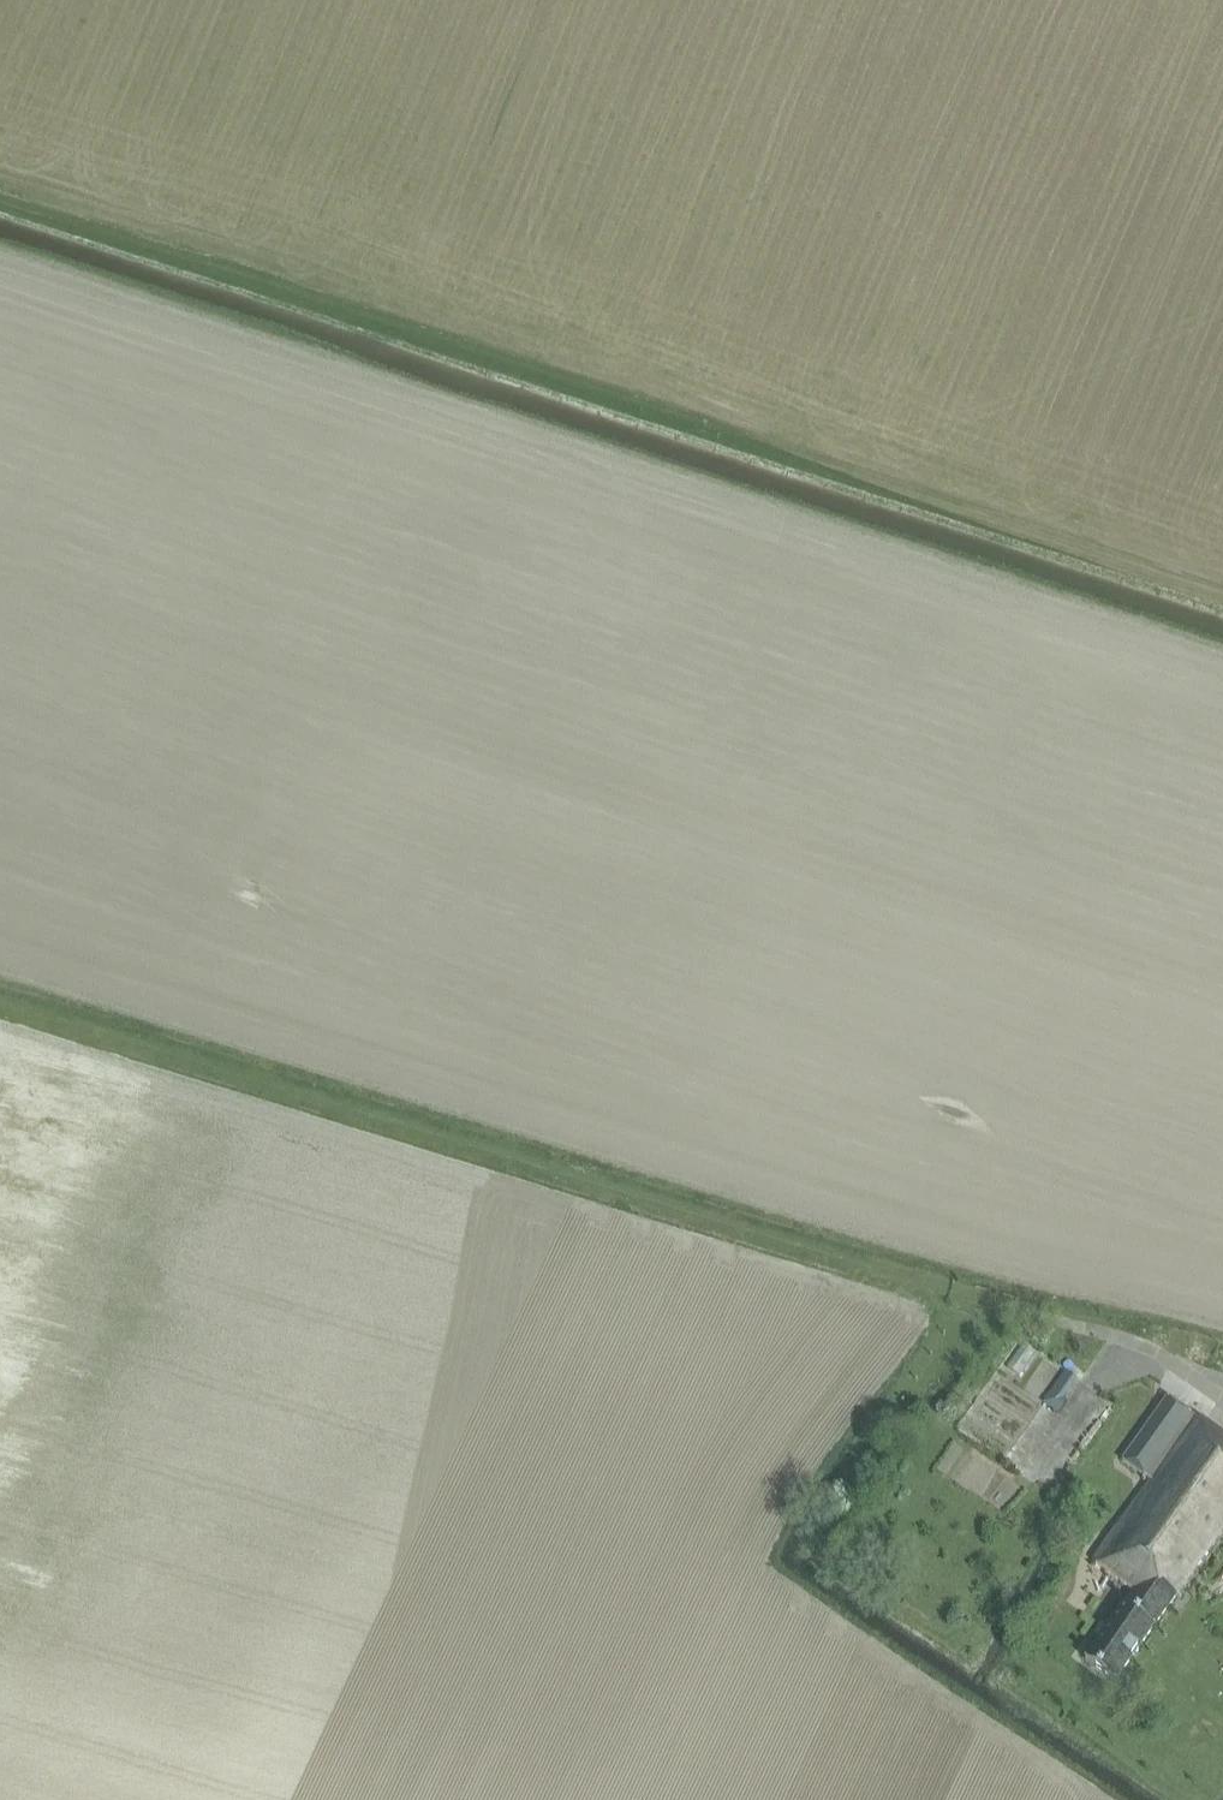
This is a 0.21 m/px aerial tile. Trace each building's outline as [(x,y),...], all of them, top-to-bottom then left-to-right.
[(1059,1414),(1067,1402),(1051,1391),(1043,1402),(1059,1414)] [(1222,1535),(1222,1438),(1167,1399),(1120,1462),(1148,1481),(1092,1563),(1133,1591),(1084,1661),(1116,1682),(1175,1595),(1178,1599),(1222,1535)]
